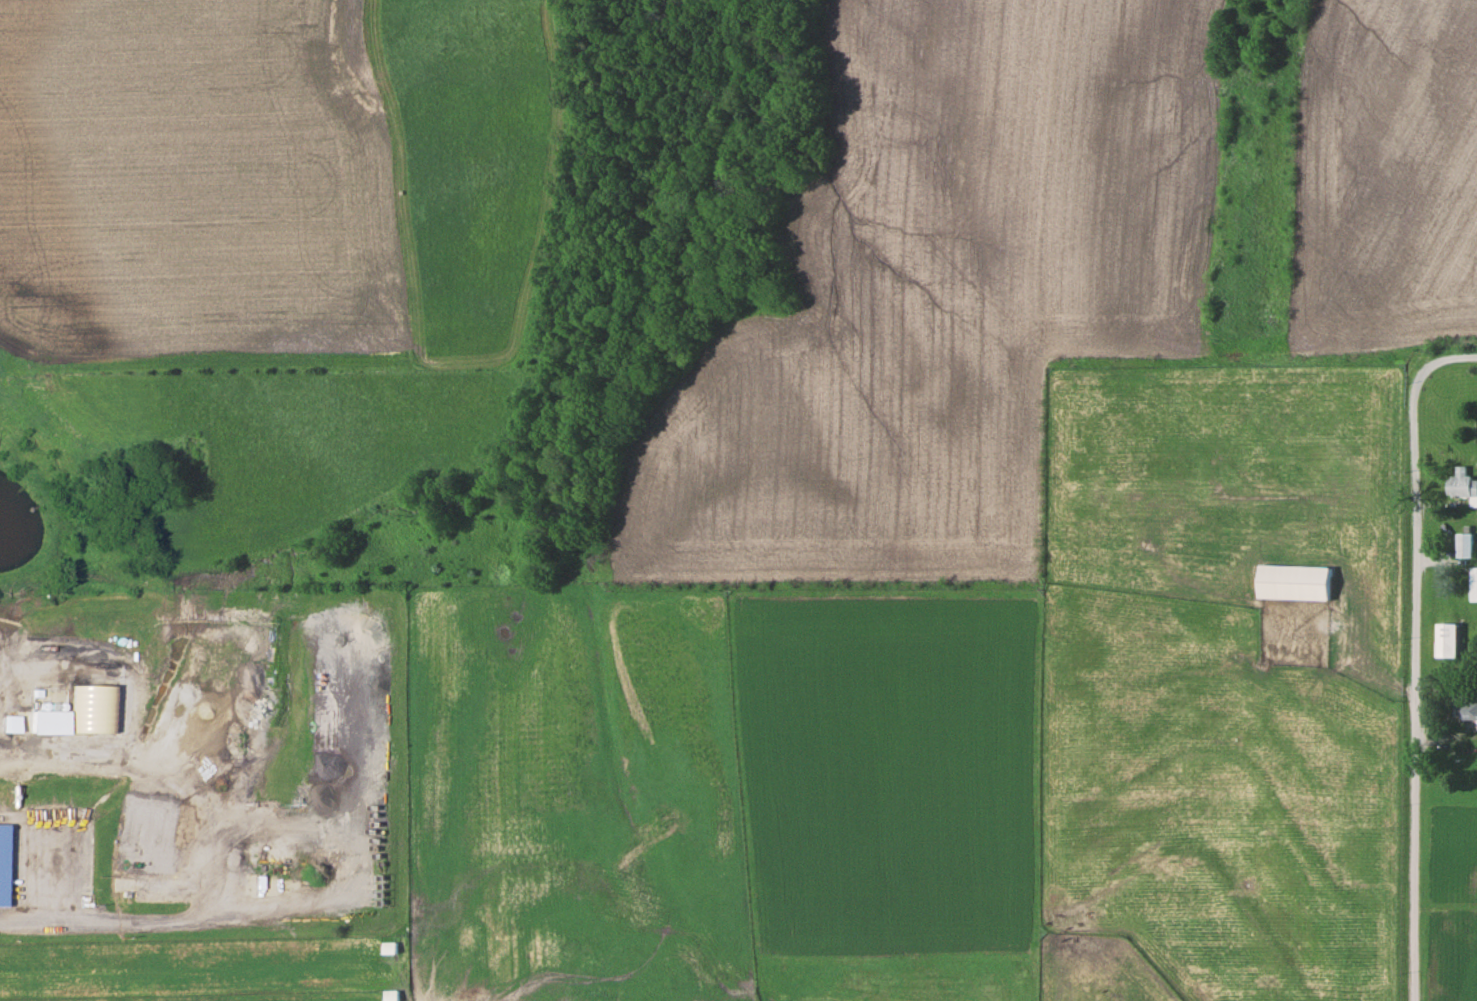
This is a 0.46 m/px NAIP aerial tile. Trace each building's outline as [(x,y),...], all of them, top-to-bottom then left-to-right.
[(1474,498),(1476,498),(1476,478),(1468,478),(1468,466),(1457,466),(1457,475),(1451,475),(1451,496),(1474,496),(1474,498)] [(1474,558),(1474,533),(1457,533),(1457,558),(1474,558)] [(1330,600),(1331,567),(1260,565),(1260,599),(1330,600)] [(1469,567),(1469,602),(1476,602),(1476,567),(1469,567)] [(1437,658),(1458,658),(1458,623),(1437,623),(1437,658)] [(113,686),(71,686),(71,735),(113,735),(113,686)] [(1460,692),(1459,719),(1476,720),(1476,693),(1460,692)] [(65,735),(65,711),(29,711),(29,735),(65,735)] [(114,890),(135,890),(135,879),(114,879),(114,890)] [(381,942),(381,951),(393,951),(393,942),(381,942)]
